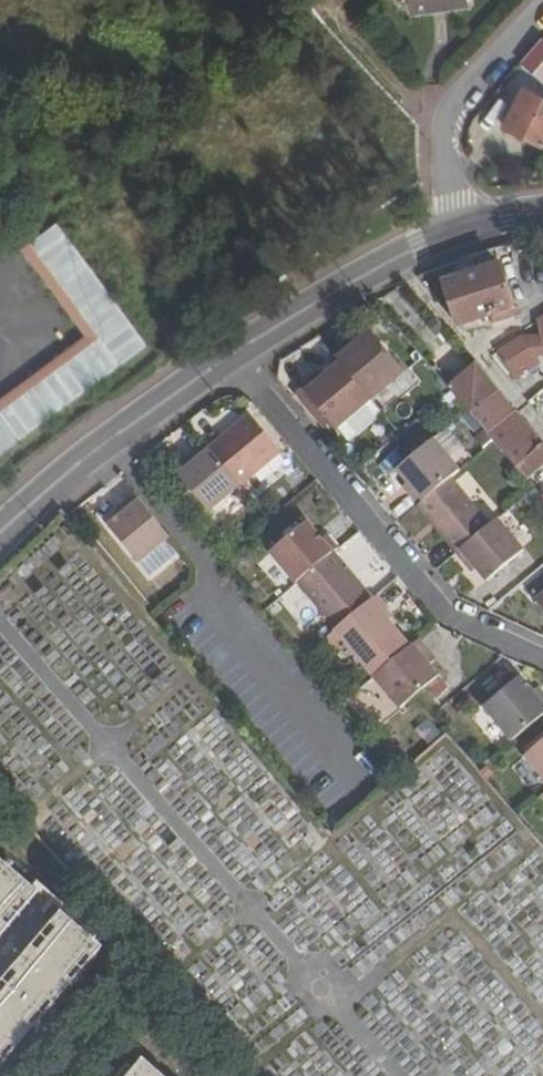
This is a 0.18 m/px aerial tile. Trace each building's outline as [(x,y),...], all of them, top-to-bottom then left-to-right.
[(522,63),(542,82),(542,41),(522,63)] [(542,142),(542,93),(527,86),(506,124),(542,142)] [(148,343),(58,222),(32,242),(99,335),(0,411),(0,453),(148,343)] [(459,326),(517,309),(503,264),(447,280),(459,326)] [(352,339),(337,351),(344,360),(377,399),(411,371),(377,330),(358,346),(352,339)] [(527,336),(504,351),(518,371),(538,359),(542,358),(542,335),(527,336)] [(442,379),(454,392),(497,442),(531,480),(542,468),(542,441),(469,358),(442,379)] [(377,399),(344,360),(328,373),(322,378),(317,374),(304,384),(340,429),(377,399)] [(322,378),(328,373),(324,369),(317,374),(322,378)] [(252,413),(212,444),(244,484),(283,451),(252,413)] [(212,444),(210,442),(197,453),(202,460),(195,465),(179,479),(207,515),(244,484),(212,444)] [(412,493),(422,506),(455,478),(461,473),(437,443),(403,472),(412,484),(416,489),(412,493)] [(202,460),(197,453),(190,458),(195,465),(202,460)] [(422,506),(459,553),(494,525),(455,478),(422,506)] [(407,488),(412,493),(416,489),(412,484),(407,488)] [(137,519),(130,524),(117,534),(145,567),(176,542),(144,503),(132,513),(137,519)] [(125,518),(130,524),(137,519),(132,513),(125,518)] [(339,551),(343,547),(333,536),(329,538),(313,521),(274,553),(299,582),(301,581),(339,551)] [(494,525),(459,553),(464,559),(475,572),(478,569),(492,585),(527,556),(498,521),(494,525)] [(340,628),(377,598),(339,551),(301,581),(340,628)] [(534,600),(542,594),(542,573),(524,585),(534,600)] [(298,627),(315,617),(298,588),(281,597),(298,627)] [(344,636),(378,677),(412,648),(398,629),(385,614),(391,609),(380,595),(377,598),(340,628),(339,629),(344,636)] [(320,638),(332,628),(321,614),(309,624),(320,638)] [(440,681),(431,670),(425,664),(433,657),(421,643),(379,680),(404,711),(440,681)] [(425,664),(431,670),(438,664),(433,657),(425,664)] [(515,741),(542,719),(542,695),(539,690),(526,675),(487,706),(515,741)] [(542,774),(542,747),(529,758),(542,774)] [(34,883),(0,855),(0,922),(34,883)] [(63,910),(69,915),(74,909),(41,879),(36,885),(40,889),(63,910)] [(36,885),(34,883),(0,922),(0,936),(40,889),(36,885)] [(69,915),(63,910),(0,981),(0,996),(69,915)] [(0,996),(0,1057),(13,1042),(19,1048),(38,1025),(31,1020),(51,997),(56,1002),(77,978),(70,974),(90,950),(96,955),(104,946),(69,915),(0,996)] [(77,978),(96,955),(90,950),(70,974),(77,978)] [(38,1025),(56,1002),(51,997),(31,1020),(38,1025)] [(19,1048),(13,1042),(0,1057),(0,1069),(19,1048)] [(146,1055),(135,1069),(129,1075),(171,1075),(146,1055)] [(135,1069),(129,1062),(117,1075),(129,1075),(135,1069)]
